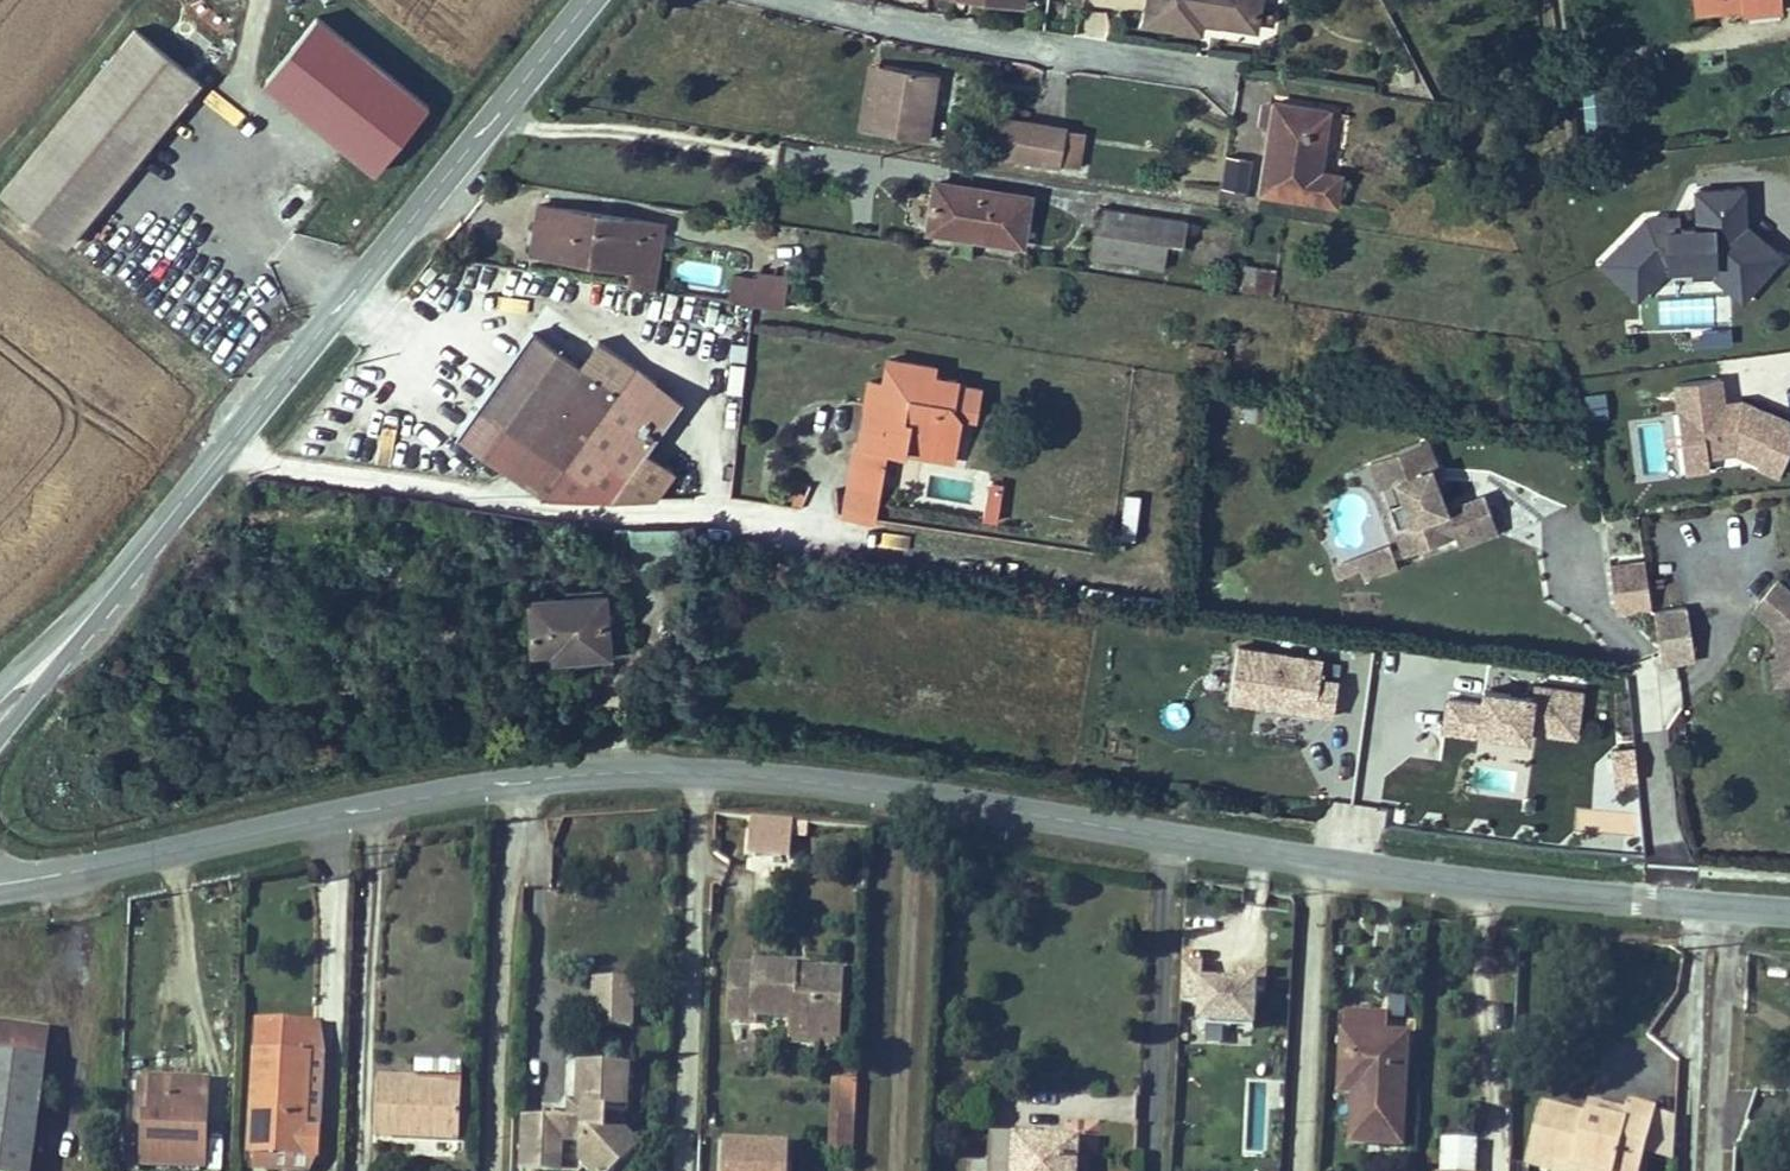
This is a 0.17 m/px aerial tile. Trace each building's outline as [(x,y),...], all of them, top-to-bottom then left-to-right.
[(1149,16),(1203,25),(1206,14),(1259,23),(1262,0),(1151,0),(1149,16)] [(319,10),(266,75),(378,166),(431,101),(319,10)] [(130,27),(0,185),(0,195),(59,243),(193,79),(130,27)] [(884,96),(889,49),(873,47),(863,116),(873,119),(875,94),(884,96)] [(941,57),(889,49),(884,96),(875,94),(873,119),(933,127),(941,57)] [(1274,112),(1279,81),(1269,80),(1265,80),(1260,109),(1274,112)] [(1329,91),(1279,81),(1274,112),(1265,176),(1342,188),(1346,157),(1322,152),(1329,91)] [(1074,153),(1079,114),(1009,102),(1005,141),(1074,153)] [(1079,114),(1074,153),(1091,156),(1097,118),(1079,114)] [(1230,157),(1228,185),(1246,186),(1248,158),(1230,157)] [(1036,238),(1043,187),(941,170),(935,222),(1036,238)] [(1695,186),(1696,218),(1679,218),(1679,210),(1650,210),(1600,260),(1634,294),(1664,264),(1680,264),(1690,263),(1691,273),(1713,272),(1741,297),(1783,251),(1744,217),(1744,185),(1695,186)] [(550,245),(557,200),(530,196),(523,240),(550,245)] [(1161,238),(1166,206),(1109,198),(1103,244),(1159,252),(1161,238)] [(635,259),(643,214),(557,200),(550,245),(635,259)] [(1204,210),(1166,206),(1161,238),(1199,244),(1204,210)] [(632,280),(655,284),(666,218),(643,214),(635,259),(632,280)] [(1273,292),(1275,265),(1242,263),(1239,290),(1273,292)] [(735,297),(762,302),(766,273),(740,269),(735,297)] [(762,302),(790,306),(795,278),(766,273),(762,302)] [(528,323),(511,348),(456,429),(536,487),(539,483),(652,487),(670,461),(642,440),(679,390),(595,330),(582,358),(528,323)] [(1719,326),(1702,326),(1703,339),(1720,339),(1719,326)] [(732,342),(729,390),(743,391),(746,344),(732,342)] [(956,454),(963,409),(978,411),(982,383),(969,381),(970,370),(948,367),(949,358),(891,350),(887,375),(872,373),(863,439),(856,438),(851,476),(846,510),(883,515),(892,445),(913,448),(956,454)] [(1780,467),(1789,444),(1789,416),(1741,395),(1724,397),(1722,375),(1673,381),(1675,402),(1681,454),(1683,469),(1708,466),(1707,452),(1737,448),(1759,458),(1757,463),(1778,472),(1780,467)] [(1605,389),(1585,393),(1589,417),(1609,414),(1605,389)] [(1429,442),(1371,461),(1379,488),(1396,483),(1410,524),(1393,530),(1401,556),(1453,539),(1456,549),(1496,537),(1484,500),(1445,513),(1437,485),(1433,476),(1439,474),(1429,442)] [(1433,476),(1437,485),(1442,484),(1439,474),(1433,476)] [(1006,480),(991,478),(987,511),(1002,513),(1006,480)] [(1345,581),(1397,559),(1389,539),(1337,561),(1345,581)] [(1651,600),(1642,553),(1608,560),(1617,606),(1651,600)] [(1789,593),(1789,576),(1784,571),(1758,602),(1774,614),(1789,593)] [(586,649),(611,647),(606,586),(532,593),(536,640),(564,638),(585,636),(586,649)] [(1774,614),(1779,618),(1783,649),(1789,648),(1789,593),(1774,614)] [(1690,656),(1685,603),(1654,606),(1659,660),(1690,656)] [(585,649),(586,649),(585,636),(564,638),(565,650),(585,649)] [(1240,641),(1232,696),(1336,711),(1342,675),(1322,672),(1325,654),(1240,641)] [(1783,649),(1777,649),(1780,674),(1789,672),(1789,648),(1783,649)] [(1536,687),(1487,682),(1485,699),(1450,695),(1446,729),(1481,732),(1482,725),(1533,731),(1533,726),(1582,731),(1587,683),(1537,678),(1536,687)] [(797,822),(750,818),(747,854),(794,858),(797,822)] [(1204,999),(1203,1018),(1258,1021),(1260,987),(1268,988),(1269,968),(1241,966),(1241,977),(1204,975),(1205,961),(1186,960),(1184,998),(1204,999)] [(756,976),(757,963),(732,962),(731,975),(756,976)] [(783,1016),(786,965),(757,963),(756,976),(731,975),(730,1021),(752,1022),(755,1014),(783,1016)] [(822,1026),(824,985),(800,984),(801,965),(786,965),(783,1016),(792,1016),(791,1024),(822,1026)] [(824,985),(825,967),(801,965),(800,984),(824,985)] [(841,986),(842,968),(825,967),(824,985),(841,986)] [(635,981),(599,980),(598,1020),(634,1021),(635,981)] [(839,1027),(841,986),(824,985),(822,1026),(839,1027)] [(50,1014),(0,1006),(0,1158),(29,1162),(50,1014)] [(1381,1013),(1341,1011),(1340,1031),(1380,1033),(1381,1013)] [(250,1150),(289,1152),(295,1018),(254,1017),(250,1150)] [(295,1018),(289,1152),(323,1153),(324,1122),(310,1121),(314,1018),(295,1018)] [(328,1019),(314,1018),(310,1121),(324,1122),(328,1019)] [(1406,1135),(1411,1034),(1380,1033),(1340,1031),(1338,1031),(1335,1091),(1347,1092),(1345,1133),(1406,1135)] [(580,1061),(577,1103),(584,1103),(583,1118),(570,1117),(523,1115),(521,1170),(542,1170),(544,1138),(563,1140),(581,1141),(581,1160),(591,1170),(614,1170),(641,1147),(626,1130),(606,1129),(607,1110),(627,1111),(630,1064),(580,1061)] [(418,1079),(467,1081),(467,1069),(418,1067),(418,1079)] [(171,1163),(175,1076),(152,1076),(152,1100),(151,1114),(138,1114),(138,1162),(171,1163)] [(207,1077),(175,1076),(171,1163),(204,1164),(207,1077)] [(464,1132),(467,1081),(418,1079),(385,1077),(383,1129),(464,1132)] [(860,1091),(834,1089),(829,1145),(855,1147),(860,1091)] [(138,1114),(151,1114),(152,1100),(137,1099),(138,1114)] [(1630,1111),(1627,1122),(1590,1112),(1548,1100),(1534,1149),(1611,1170),(1640,1170),(1656,1116),(1630,1109),(1630,1111)] [(1627,1122),(1630,1111),(1593,1101),(1590,1112),(1627,1122)] [(571,1103),(570,1117),(583,1118),(584,1103),(577,1103),(571,1103)] [(1081,1135),(997,1130),(995,1169),(1019,1170),(1079,1170),(1081,1135)] [(542,1170),(546,1170),(562,1170),(563,1140),(544,1138),(542,1170)] [(729,1170),(794,1170),(796,1143),(730,1139),(729,1170)] [(1534,1149),(1531,1161),(1567,1170),(1611,1170),(1534,1149)]
